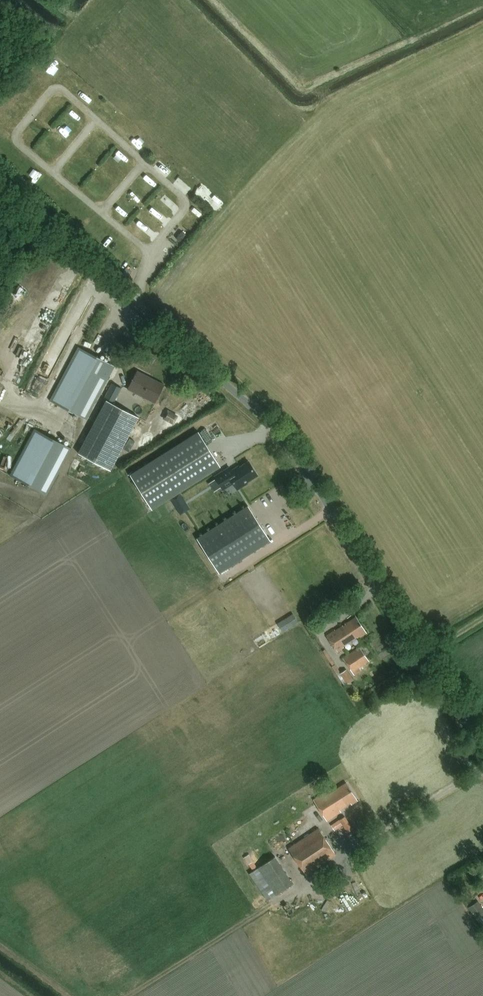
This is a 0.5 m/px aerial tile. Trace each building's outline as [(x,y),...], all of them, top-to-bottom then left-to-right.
[(103,168),(111,176),(117,170),(109,162),(103,168)] [(28,165),(22,172),(29,178),(35,171),(28,165)] [(161,199),(172,209),(178,203),(166,193),(161,199)] [(181,243),(188,236),(179,227),(172,234),(181,243)] [(56,301),(60,304),(68,293),(63,290),(56,301)] [(87,421),(115,367),(78,348),(50,402),(87,421)] [(127,391),(155,405),(164,387),(136,373),(127,391)] [(105,399),(116,404),(122,390),(111,385),(105,399)] [(136,418),(104,402),(76,455),(108,471),(136,418)] [(47,495),(71,450),(35,430),(10,476),(47,495)] [(151,510),(220,467),(198,432),(130,476),(151,510)] [(229,468),(215,477),(222,490),(231,485),(233,483),(237,490),(247,484),(246,483),(257,476),(249,462),(232,473),(229,468)] [(97,483),(105,474),(101,470),(93,479),(97,483)] [(248,507),(197,539),(218,573),(269,541),(248,507)] [(282,633),(298,623),(293,614),(277,624),(282,633)] [(344,649),(343,647),(357,638),(358,639),(366,634),(356,619),(336,632),(335,631),(327,637),(337,653),(344,649)] [(369,663),(360,648),(343,659),(352,673),(369,663)] [(352,681),(346,670),(340,674),(347,684),(352,681)] [(326,793),(313,800),(327,822),(341,813),(340,811),(350,805),(351,806),(357,802),(346,784),(328,795),(326,793)] [(331,826),(338,836),(346,831),(343,826),(348,823),(345,817),(331,826)] [(337,858),(318,829),(288,849),(306,876),(337,858)] [(248,865),(253,861),(249,855),(244,858),(248,865)] [(279,855),(252,872),(269,900),(297,883),(279,855)] [(350,889),(344,891),(352,907),(357,905),(350,889)] [(468,908),(479,927),(482,924),(482,910),(478,902),(468,908)]
